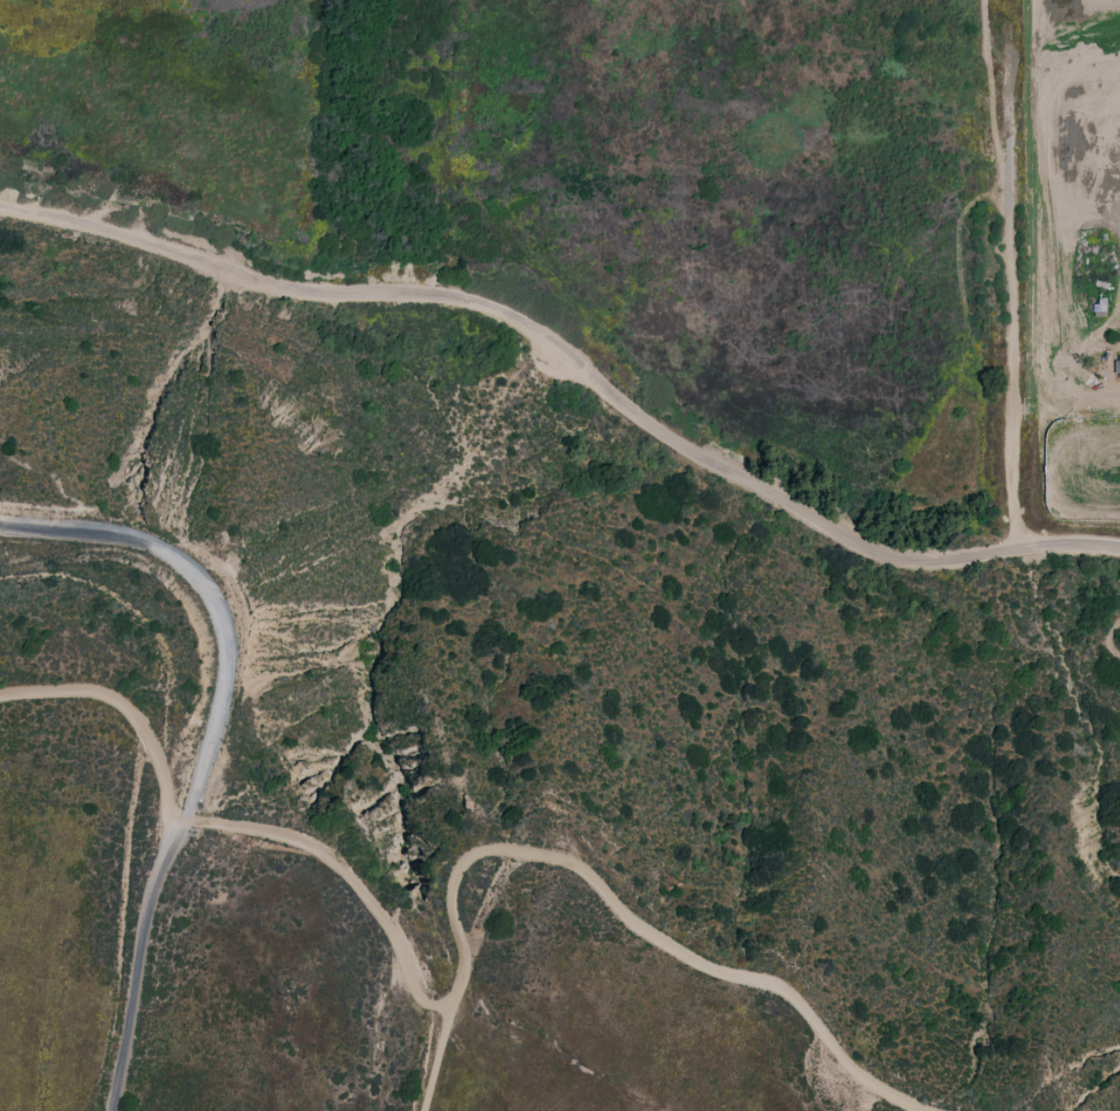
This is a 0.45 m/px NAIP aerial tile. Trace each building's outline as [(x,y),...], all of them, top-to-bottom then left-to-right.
[(1098,306),(1103,306),(1103,299),(1111,299),(1111,312),(1110,312),(1110,318),(1099,318),(1098,306)] [(1080,438),(1094,440),(1092,452),(1078,450),(1080,438)]
